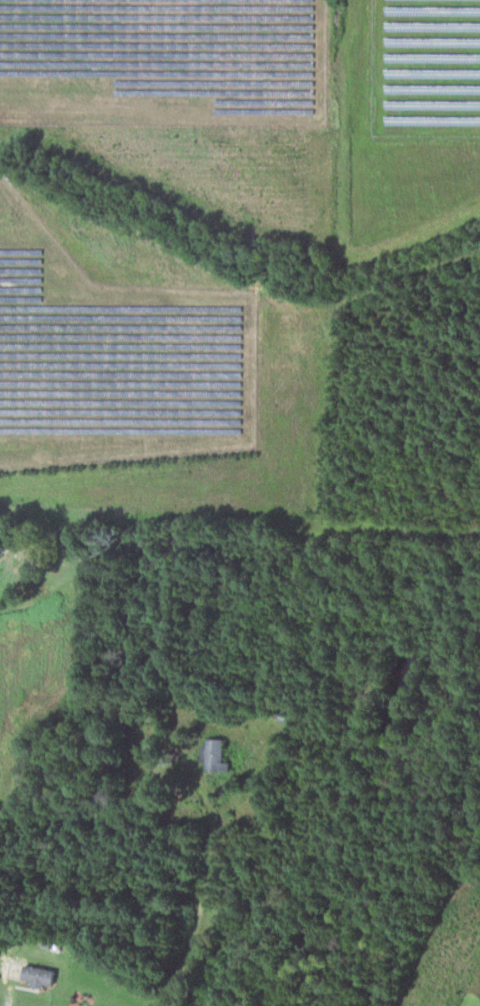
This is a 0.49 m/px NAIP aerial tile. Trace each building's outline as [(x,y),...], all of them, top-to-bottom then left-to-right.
[(210,770),(233,770),(233,761),(228,761),(227,738),(205,738),(205,761),(210,761),(210,770)] [(23,979),(46,985),(47,982),(56,984),(60,971),(28,962),(23,979)]
